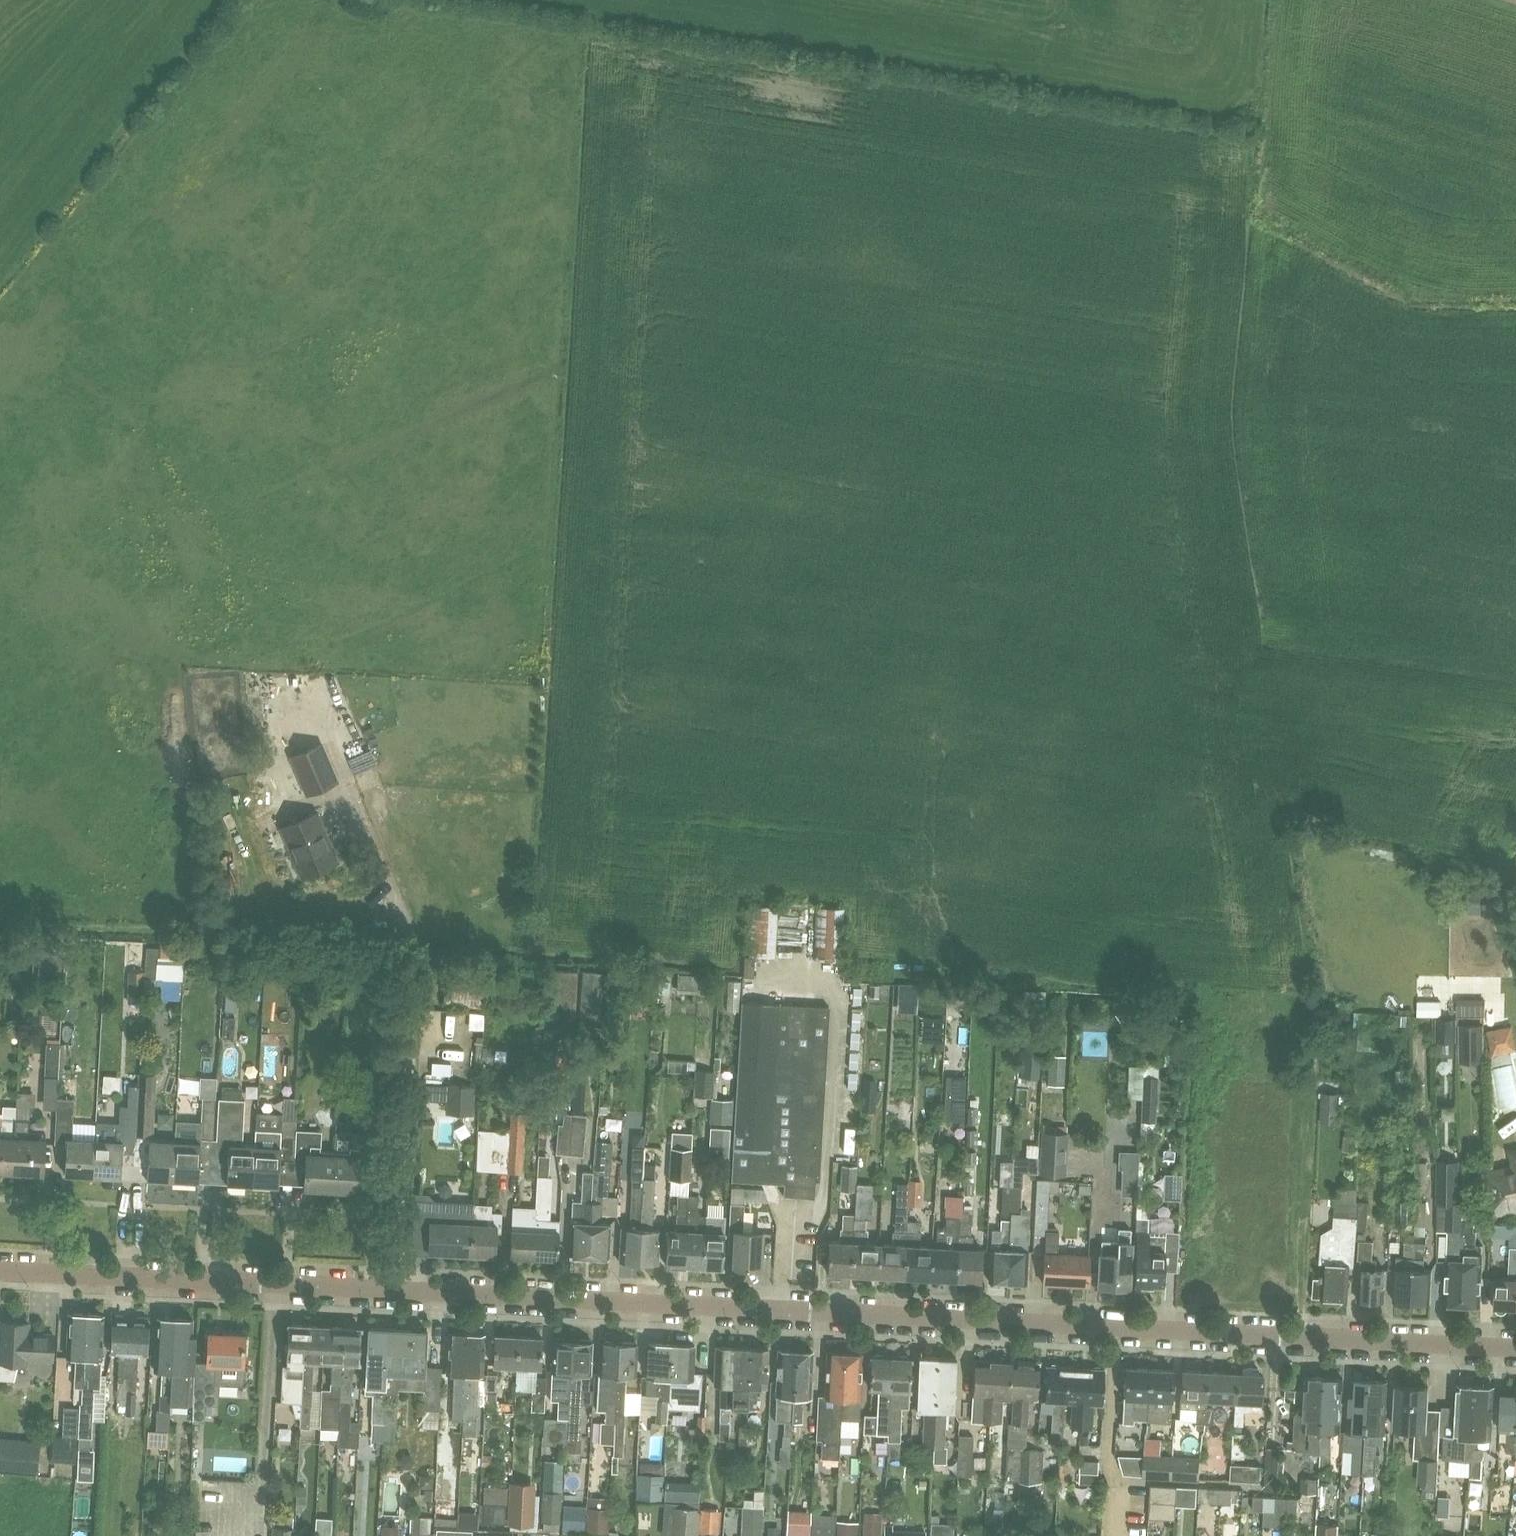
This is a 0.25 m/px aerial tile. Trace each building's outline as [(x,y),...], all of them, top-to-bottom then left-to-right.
[(321,744),(291,756),(307,793),(336,780),(321,744)] [(370,749),(348,758),(355,773),(376,764),(370,749)] [(316,813),(281,828),(302,875),(337,861),(316,813)] [(779,905),(749,903),(746,955),(775,957),(779,905)] [(815,906),(812,959),(842,960),(845,908),(815,906)] [(146,966),(147,947),(146,944),(128,943),(127,970),(130,971),(128,1002),(145,1002),(145,993),(146,971),(146,966)] [(184,948),(162,947),(147,947),(146,966),(146,971),(145,993),(156,994),(157,984),(161,984),(160,998),(179,998),(180,980),(183,980),(184,948)] [(745,956),(744,976),(754,977),(755,956),(745,956)] [(546,1015),(573,1015),(574,969),(546,969),(546,1015)] [(583,970),(579,1017),(600,1019),(604,971),(583,970)] [(486,979),(446,974),(442,1002),(483,1007),(486,979)] [(672,975),(673,988),(691,987),(690,974),(672,975)] [(502,981),(487,980),(486,993),(501,993),(502,981)] [(894,981),(890,1010),(910,1013),(914,984),(894,981)] [(234,1010),(235,997),(224,997),(223,1010),(234,1010)] [(1413,1015),(1437,1014),(1436,999),(1412,1001),(1413,1015)] [(1480,999),(1452,999),(1452,1014),(1480,1014),(1480,999)] [(764,1003),(742,1001),(740,1024),(731,1180),(784,1183),(783,1195),(814,1197),(815,1180),(819,1180),(829,1006),(764,1003)] [(1480,1003),(1482,1026),(1494,1025),(1493,1002),(1480,1003)] [(1383,1028),(1384,1013),(1354,1011),(1353,1026),(1383,1028)] [(234,1016),(223,1015),(222,1037),(234,1037),(234,1016)] [(1436,1018),(1435,1041),(1457,1041),(1457,1019),(1436,1018)] [(936,1038),(936,1023),(918,1022),(917,1038),(936,1038)] [(1481,1058),(1480,1022),(1460,1023),(1461,1059),(1481,1058)] [(1021,1028),(1018,1076),(1039,1077),(1041,1030),(1021,1028)] [(1488,1033),(1494,1056),(1515,1051),(1515,1046),(1512,1028),(1488,1033)] [(57,1077),(59,1044),(45,1043),(43,1077),(57,1077)] [(1047,1055),(1046,1082),(1061,1083),(1062,1055),(1047,1055)] [(665,1058),(665,1069),(691,1070),(691,1058),(665,1058)] [(713,1096),(715,1069),(715,1062),(695,1061),(694,1095),(713,1096)] [(1141,1098),(1142,1074),(1142,1072),(1143,1063),(1129,1063),(1127,1097),(1141,1098)] [(1515,1108),(1515,1080),(1513,1064),(1491,1068),(1500,1111),(1515,1108)] [(585,1073),(574,1072),(573,1111),(584,1112),(585,1073)] [(1156,1119),(1158,1075),(1142,1074),(1141,1098),(1140,1118),(1154,1119),(1156,1119)] [(946,1075),(943,1119),(964,1120),(966,1076),(946,1075)] [(876,1081),(863,1080),(861,1110),(875,1111),(877,1089),(875,1089),(876,1081)] [(128,1084),(127,1106),(136,1107),(138,1085),(128,1084)] [(417,1084),(416,1098),(447,1100),(447,1113),(474,1114),(475,1087),(417,1084)] [(135,1124),(135,1134),(149,1135),(149,1139),(146,1178),(171,1179),(173,1140),(154,1139),(157,1086),(138,1085),(136,1107),(135,1124)] [(1338,1122),(1341,1092),(1330,1092),(1323,1092),(1322,1104),(1321,1121),(1338,1122)] [(173,1140),(171,1179),(198,1181),(200,1142),(201,1138),(213,1139),(215,1097),(205,1097),(203,1097),(202,1121),(175,1120),(173,1140)] [(56,1108),(54,1143),(65,1144),(64,1174),(92,1175),(94,1139),(71,1138),(71,1122),(73,1099),(56,1098),(56,1108)] [(251,1184),(254,1145),(243,1144),(245,1099),(219,1098),(217,1139),(229,1139),(226,1182),(251,1184)] [(733,1100),(711,1098),(710,1121),(732,1123),(733,1100)] [(12,1171),(16,1106),(3,1106),(2,1118),(1,1117),(0,1130),(0,1170),(12,1171)] [(30,1107),(16,1106),(12,1171),(42,1172),(44,1131),(29,1130),(30,1107)] [(510,1131),(508,1170),(525,1171),(528,1113),(511,1112),(510,1131)] [(574,1114),(564,1113),(563,1124),(560,1123),(557,1152),(570,1154),(574,1114)] [(570,1154),(583,1155),(587,1115),(574,1114),(570,1154)] [(292,1136),(295,1137),(295,1130),(296,1130),(296,1121),(281,1120),(281,1135),(280,1146),(254,1145),(251,1184),(278,1185),(279,1161),(291,1161),(292,1136)] [(94,1139),(92,1175),(120,1177),(121,1152),(134,1152),(135,1134),(135,1124),(122,1123),(109,1123),(108,1140),(94,1139)] [(730,1127),(710,1126),(708,1157),(728,1158),(730,1127)] [(475,1168),(508,1170),(510,1131),(478,1129),(475,1168)] [(306,1160),(305,1184),(305,1186),(332,1187),(334,1150),(320,1149),(320,1131),(296,1130),(295,1130),(295,1137),(294,1159),(306,1160)] [(335,1132),(334,1150),(332,1187),(359,1189),(361,1163),(374,1163),(375,1134),(335,1132)] [(1066,1134),(1064,1134),(1043,1132),(1040,1173),(1064,1174),(1066,1134)] [(593,1173),(588,1256),(597,1257),(599,1260),(604,1260),(606,1258),(608,1258),(609,1232),(610,1224),(600,1224),(601,1215),(602,1195),(608,1196),(609,1180),(610,1172),(613,1141),(596,1139),(593,1171),(593,1173)] [(1139,1152),(1139,1160),(1146,1161),(1149,1154),(1145,1141),(1140,1140),(1139,1152)] [(638,1262),(640,1208),(642,1178),(643,1163),(644,1148),(634,1147),(629,1228),(621,1228),(619,1261),(638,1262)] [(678,1180),(689,1180),(690,1180),(692,1148),(672,1147),(670,1179),(678,1180)] [(1508,1150),(1512,1167),(1488,1172),(1489,1211),(1515,1207),(1515,1148),(1508,1150)] [(1118,1169),(1122,1169),(1138,1170),(1139,1152),(1119,1151),(1118,1169)] [(1010,1215),(1010,1221),(1007,1281),(1025,1282),(1026,1262),(1027,1251),(1026,1251),(1028,1216),(1028,1212),(1028,1208),(1021,1207),(1022,1187),(1023,1172),(1037,1173),(1038,1156),(1014,1155),(1012,1186),(1010,1215)] [(1427,1162),(1416,1161),(1416,1181),(1427,1182),(1427,1162)] [(1463,1303),(1468,1202),(1461,1202),(1461,1198),(1460,1162),(1438,1163),(1439,1199),(1450,1198),(1449,1217),(1449,1226),(1449,1233),(1448,1233),(1447,1257),(1446,1285),(1445,1303),(1463,1303)] [(643,1163),(642,1178),(640,1208),(638,1262),(657,1264),(659,1230),(652,1229),(656,1164),(643,1163)] [(841,1189),(855,1190),(856,1183),(857,1165),(856,1165),(847,1164),(842,1164),(841,1189)] [(582,1170),(581,1201),(572,1201),(569,1255),(571,1256),(572,1259),(577,1259),(579,1256),(588,1256),(593,1173),(593,1171),(582,1170)] [(1182,1173),(1164,1173),(1163,1199),(1180,1199),(1182,1173)] [(538,1175),(536,1207),(533,1257),(557,1258),(559,1219),(549,1219),(552,1176),(538,1175)] [(908,1179),(907,1204),(907,1206),(920,1207),(922,1180),(908,1179)] [(1036,1191),(1048,1191),(1059,1192),(1060,1180),(1037,1179),(1036,1191)] [(689,1180),(678,1180),(675,1231),(666,1230),(665,1264),(685,1265),(688,1208),(689,1195),(689,1180)] [(873,1184),(856,1183),(855,1190),(855,1202),(854,1214),(854,1218),(866,1218),(871,1219),(873,1184)] [(1000,1215),(1010,1215),(1012,1186),(1002,1185),(1000,1215)] [(427,1250),(471,1253),(472,1223),(473,1203),(474,1201),(434,1199),(434,1193),(410,1192),(410,1193),(410,1204),(409,1204),(409,1205),(410,1205),(409,1216),(408,1216),(408,1217),(409,1217),(408,1228),(408,1229),(428,1230),(427,1250)] [(685,1265),(703,1266),(705,1232),(697,1231),(699,1195),(689,1195),(688,1208),(685,1265)] [(1313,1295),(1348,1297),(1350,1265),(1354,1265),(1356,1240),(1358,1202),(1336,1200),(1334,1227),(1322,1233),(1319,1262),(1323,1263),(1322,1278),(1314,1278),(1313,1295)] [(1369,1202),(1358,1202),(1356,1240),(1359,1240),(1358,1258),(1361,1258),(1360,1280),(1359,1280),(1358,1298),(1384,1299),(1385,1270),(1377,1270),(1378,1258),(1372,1258),(1373,1241),(1366,1240),(1369,1202)] [(1415,1226),(1427,1226),(1427,1202),(1415,1202),(1415,1226)] [(1480,1304),(1482,1259),(1483,1244),(1475,1244),(1476,1230),(1475,1230),(1475,1218),(1473,1217),(1474,1202),(1468,1202),(1463,1303),(1480,1304)] [(473,1203),(472,1223),(471,1253),(495,1254),(496,1232),(500,1233),(501,1213),(491,1212),(492,1204),(473,1203)] [(730,1203),(728,1240),(727,1253),(733,1253),(732,1267),(760,1268),(762,1232),(743,1231),(745,1204),(730,1203)] [(906,1220),(907,1206),(907,1204),(895,1204),(893,1231),(892,1231),(891,1244),(878,1243),(876,1274),(903,1276),(906,1220)] [(1432,1204),(1432,1230),(1445,1230),(1445,1205),(1432,1204)] [(508,1255),(533,1257),(536,1207),(511,1205),(508,1255)] [(959,1223),(957,1248),(955,1278),(980,1280),(982,1249),(973,1248),(973,1234),(972,1234),(973,1209),(961,1208),(960,1223),(959,1223)] [(826,1271),(850,1273),(852,1242),(854,1218),(854,1214),(843,1213),(842,1228),(839,1228),(838,1241),(828,1241),(826,1271)] [(706,1215),(705,1232),(703,1266),(722,1267),(724,1233),(715,1232),(716,1215),(706,1215)] [(865,1229),(866,1218),(854,1218),(852,1242),(850,1273),(876,1274),(878,1243),(867,1243),(868,1229),(865,1229)] [(1137,1231),(1134,1288),(1154,1289),(1154,1283),(1164,1283),(1166,1236),(1149,1236),(1150,1232),(1148,1232),(1148,1218),(1135,1218),(1135,1231),(1137,1231)] [(918,1221),(906,1220),(903,1276),(929,1277),(931,1246),(919,1246),(919,1232),(917,1232),(918,1221)] [(988,1280),(1007,1281),(1010,1221),(1000,1220),(999,1250),(990,1249),(988,1280)] [(955,1278),(957,1248),(959,1223),(948,1223),(947,1233),(945,1233),(944,1247),(931,1246),(929,1277),(955,1278)] [(1492,1223),(1491,1236),(1512,1237),(1511,1250),(1509,1278),(1496,1277),(1495,1289),(1495,1305),(1496,1305),(1496,1308),(1498,1311),(1501,1312),(1504,1311),(1507,1309),(1508,1306),(1515,1306),(1515,1225),(1492,1223)] [(1100,1272),(1099,1286),(1127,1288),(1128,1271),(1130,1242),(1130,1228),(1119,1228),(1118,1241),(1101,1241),(1101,1254),(1100,1272)] [(1085,1286),(1087,1267),(1087,1255),(1057,1253),(1058,1231),(1046,1231),(1042,1283),(1085,1286)] [(1393,1300),(1411,1301),(1414,1235),(1404,1234),(1403,1267),(1395,1266),(1393,1300)] [(1423,1268),(1424,1246),(1425,1235),(1414,1235),(1411,1301),(1429,1302),(1430,1268),(1423,1268)] [(1504,1259),(1503,1238),(1491,1239),(1492,1260),(1504,1259)] [(73,1385),(81,1385),(84,1313),(67,1312),(65,1356),(74,1356),(73,1385)] [(78,1408),(77,1436),(78,1436),(78,1448),(88,1448),(89,1435),(90,1420),(103,1420),(105,1378),(106,1374),(99,1374),(100,1357),(100,1343),(101,1313),(84,1313),(81,1385),(80,1401),(78,1401),(78,1402),(78,1408)] [(112,1314),(110,1351),(119,1351),(115,1409),(124,1410),(125,1396),(125,1392),(126,1374),(129,1318),(125,1318),(125,1315),(112,1314)] [(126,1374),(125,1392),(134,1393),(136,1352),(145,1353),(147,1315),(133,1315),(133,1318),(129,1318),(126,1374)] [(156,1316),(153,1369),(162,1369),(161,1394),(160,1408),(156,1407),(155,1428),(167,1428),(168,1408),(170,1408),(170,1402),(175,1317),(156,1316)] [(192,1404),(192,1390),(194,1360),(195,1336),(191,1336),(192,1318),(175,1317),(170,1402),(182,1403),(192,1404)] [(52,1333),(27,1332),(28,1323),(0,1322),(0,1379),(12,1379),(17,1362),(26,1362),(26,1357),(51,1358),(52,1333)] [(301,1376),(304,1323),(287,1323),(285,1353),(285,1357),(285,1364),(281,1364),(280,1381),(279,1403),(292,1403),(295,1416),(299,1416),(300,1390),(301,1376)] [(304,1323),(301,1376),(299,1416),(299,1425),(319,1427),(321,1390),(312,1389),(314,1358),(323,1358),(325,1324),(304,1323)] [(321,1390),(319,1427),(337,1428),(339,1375),(342,1325),(325,1324),(323,1358),(331,1359),(329,1388),(321,1388),(321,1390)] [(342,1325),(339,1375),(337,1428),(339,1428),(337,1445),(358,1446),(359,1421),(350,1421),(352,1360),(359,1360),(360,1326),(342,1325)] [(366,1370),(371,1370),(375,1371),(373,1397),(385,1398),(387,1372),(383,1372),(386,1328),(368,1327),(366,1370)] [(387,1372),(385,1398),(397,1398),(399,1372),(406,1372),(415,1373),(424,1373),(427,1330),(386,1328),(383,1372),(387,1372)] [(206,1361),(194,1360),(192,1390),(213,1391),(218,1392),(218,1382),(218,1379),(241,1380),(242,1365),(242,1359),(244,1332),(207,1330),(206,1361)] [(462,1419),(463,1392),(466,1332),(448,1331),(446,1371),(455,1371),(453,1418),(462,1419)] [(466,1332),(463,1392),(462,1419),(477,1419),(479,1373),(482,1373),(484,1333),(466,1332)] [(516,1365),(517,1335),(493,1334),(492,1364),(516,1365)] [(517,1335),(516,1365),(515,1376),(529,1377),(530,1366),(540,1366),(541,1336),(517,1335)] [(567,1417),(569,1390),(572,1341),(563,1340),(562,1338),(556,1338),(554,1339),(552,1339),(551,1371),(550,1398),(557,1399),(556,1416),(567,1417)] [(589,1389),(590,1372),(591,1341),(589,1341),(588,1339),(582,1339),(579,1341),(572,1341),(569,1390),(567,1417),(566,1437),(579,1438),(581,1388),(589,1389)] [(598,1373),(597,1410),(607,1410),(606,1422),(615,1422),(615,1401),(618,1343),(612,1343),(610,1340),(605,1340),(603,1342),(600,1342),(599,1362),(598,1373)] [(615,1422),(613,1454),(622,1455),(623,1412),(624,1402),(624,1391),(625,1374),(635,1375),(636,1344),(634,1343),(632,1341),(627,1341),(624,1343),(618,1343),(615,1401),(615,1422)] [(646,1375),(645,1393),(659,1394),(659,1397),(658,1413),(656,1413),(655,1422),(666,1423),(667,1407),(668,1397),(671,1343),(648,1342),(647,1364),(646,1375)] [(668,1397),(667,1407),(698,1409),(700,1376),(692,1375),(693,1364),(694,1345),(671,1343),(668,1397)] [(730,1406),(733,1347),(716,1346),(714,1383),(721,1384),(720,1406),(719,1421),(730,1422),(730,1406)] [(730,1406),(748,1407),(751,1347),(733,1347),(730,1406)] [(768,1348),(751,1347),(748,1407),(756,1407),(757,1386),(766,1386),(768,1348)] [(776,1394),(775,1421),(783,1421),(783,1436),(791,1436),(791,1434),(792,1434),(792,1424),(792,1422),(792,1415),(795,1350),(778,1349),(776,1394)] [(792,1415),(792,1422),(802,1422),(803,1416),(803,1395),(811,1396),(813,1350),(795,1350),(792,1415)] [(841,1419),(844,1352),(827,1351),(825,1396),(832,1396),(831,1422),(817,1421),(816,1440),(822,1440),(821,1458),(839,1459),(840,1436),(841,1419)] [(841,1419),(852,1420),(859,1420),(859,1398),(860,1371),(861,1353),(844,1352),(841,1419)] [(887,1441),(891,1357),(883,1356),(881,1354),(875,1354),(872,1356),(871,1356),(869,1387),(878,1387),(877,1415),(864,1414),(863,1433),(884,1434),(884,1440),(887,1441)] [(891,1357),(887,1441),(900,1441),(902,1407),(908,1408),(910,1357),(907,1357),(905,1355),(899,1355),(896,1357),(891,1357)] [(923,1444),(933,1445),(937,1357),(918,1356),(916,1407),(925,1408),(923,1444)] [(955,1357),(937,1357),(933,1445),(943,1445),(945,1409),(953,1409),(955,1357)] [(990,1420),(993,1360),(975,1358),(973,1394),(980,1395),(979,1419),(990,1420)] [(1002,1396),(1009,1397),(1011,1361),(993,1360),(990,1420),(1000,1421),(1002,1396)] [(1036,1398),(1039,1362),(1011,1360),(1011,1361),(1009,1397),(1013,1397),(1012,1421),(1008,1420),(1004,1480),(1040,1482),(1042,1450),(1025,1449),(1028,1397),(1036,1398)] [(1061,1435),(1063,1401),(1065,1366),(1058,1365),(1056,1363),(1051,1363),(1049,1364),(1046,1364),(1044,1399),(1053,1400),(1051,1434),(1061,1435)] [(1091,1367),(1084,1367),(1080,1426),(1092,1427),(1093,1402),(1101,1403),(1103,1368),(1101,1368),(1099,1365),(1094,1365),(1091,1367)] [(1065,1366),(1063,1401),(1072,1401),(1070,1426),(1080,1426),(1084,1367),(1065,1366)] [(1134,1397),(1147,1398),(1148,1368),(1125,1367),(1122,1422),(1133,1422),(1134,1397)] [(1235,1400),(1234,1410),(1233,1425),(1242,1425),(1243,1410),(1244,1410),(1245,1400),(1261,1401),(1263,1374),(1258,1374),(1258,1368),(1247,1367),(1247,1373),(1236,1373),(1235,1400)] [(1174,1369),(1148,1368),(1147,1398),(1148,1398),(1148,1406),(1147,1419),(1160,1420),(1171,1421),(1171,1418),(1172,1393),(1174,1369)] [(1205,1398),(1207,1371),(1181,1370),(1180,1393),(1180,1397),(1179,1407),(1179,1420),(1196,1420),(1196,1423),(1204,1423),(1205,1408),(1205,1398)] [(1236,1373),(1207,1371),(1205,1398),(1235,1400),(1236,1373)] [(496,1373),(487,1373),(486,1389),(496,1390),(496,1373)] [(536,1391),(532,1391),(532,1410),(540,1410),(545,1410),(546,1376),(536,1376),(536,1391)] [(1320,1450),(1325,1377),(1306,1376),(1304,1412),(1293,1411),(1291,1449),(1320,1450)] [(1343,1378),(1325,1377),(1320,1450),(1319,1471),(1329,1472),(1331,1429),(1339,1429),(1343,1378)] [(1351,1379),(1348,1430),(1344,1429),(1343,1450),(1353,1450),(1352,1472),(1354,1472),(1353,1492),(1352,1492),(1351,1509),(1361,1510),(1365,1452),(1368,1380),(1351,1379)] [(1380,1453),(1374,1453),(1376,1431),(1385,1432),(1388,1381),(1368,1380),(1365,1452),(1361,1510),(1373,1511),(1375,1469),(1379,1470),(1380,1453)] [(1469,1458),(1475,1385),(1457,1384),(1454,1436),(1444,1435),(1443,1457),(1469,1458)] [(1438,1459),(1440,1433),(1425,1433),(1428,1386),(1396,1385),(1394,1427),(1416,1428),(1415,1458),(1438,1459)] [(1494,1386),(1475,1385),(1469,1458),(1481,1459),(1482,1437),(1491,1438),(1494,1386)] [(1515,1451),(1515,1436),(1515,1387),(1502,1387),(1500,1430),(1507,1430),(1505,1451),(1515,1451)] [(422,1409),(422,1427),(438,1427),(439,1410),(440,1410),(442,1388),(427,1388),(426,1409),(422,1409)] [(213,1391),(192,1390),(192,1404),(191,1415),(204,1415),(204,1403),(213,1403),(213,1391)] [(124,1410),(124,1412),(125,1412),(125,1413),(133,1414),(134,1396),(125,1396),(124,1410)] [(384,1421),(385,1402),(373,1401),(372,1421),(384,1421)] [(395,1403),(385,1402),(384,1421),(394,1422),(395,1403)] [(63,1435),(77,1436),(78,1408),(64,1408),(63,1435)] [(1205,1408),(1204,1423),(1213,1424),(1213,1409),(1205,1408)] [(142,1430),(141,1445),(162,1445),(162,1430),(142,1430)] [(1240,1457),(1241,1433),(1228,1433),(1228,1457),(1240,1457)] [(973,1435),(959,1434),(956,1474),(970,1475),(973,1435)] [(783,1436),(783,1446),(791,1447),(791,1436),(783,1436)] [(851,1437),(840,1436),(839,1452),(850,1453),(851,1437)] [(19,1439),(0,1438),(0,1470),(16,1472),(19,1439)] [(1277,1491),(1280,1448),(1266,1447),(1264,1490),(1277,1491)] [(1145,1457),(1119,1455),(1124,1474),(1143,1476),(1145,1457)] [(1144,1476),(1172,1478),(1173,1457),(1145,1456),(1145,1457),(1144,1476)] [(1201,1459),(1173,1457),(1172,1478),(1200,1479),(1201,1459)] [(1078,1482),(1082,1482),(1082,1492),(1096,1493),(1098,1462),(1079,1460),(1078,1482)] [(1261,1466),(1232,1464),(1231,1480),(1261,1482),(1261,1466)] [(664,1474),(637,1472),(636,1499),(662,1501),(664,1474)] [(1318,1493),(1318,1483),(1319,1478),(1301,1477),(1301,1492),(1318,1493)] [(540,1521),(543,1521),(559,1522),(561,1478),(550,1478),(542,1478),(540,1521)] [(699,1501),(700,1482),(666,1480),(665,1499),(699,1501)] [(536,1482),(510,1481),(508,1522),(534,1524),(536,1482)] [(1436,1497),(1437,1483),(1423,1483),(1422,1497),(1436,1497)] [(1177,1503),(1178,1486),(1151,1485),(1150,1501),(1177,1503)] [(505,1521),(507,1488),(500,1488),(499,1502),(486,1501),(485,1520),(505,1521)] [(1221,1488),(1210,1488),(1210,1502),(1221,1503),(1221,1488)] [(1233,1489),(1221,1488),(1221,1503),(1232,1503),(1233,1489)] [(763,1505),(764,1493),(744,1492),(743,1509),(742,1530),(741,1535),(763,1535),(765,1505),(763,1505)] [(1264,1510),(1265,1496),(1254,1496),(1253,1510),(1264,1510)] [(1276,1497),(1265,1496),(1264,1510),(1275,1511),(1276,1497)] [(588,1497),(587,1532),(607,1532),(608,1498),(588,1497)] [(1299,1498),(1287,1498),(1286,1512),(1298,1512),(1299,1498)] [(1150,1501),(1149,1518),(1176,1519),(1177,1505),(1177,1503),(1150,1501)] [(563,1506),(562,1530),(584,1531),(585,1507),(563,1506)] [(676,1507),(673,1506),(671,1535),(697,1535),(699,1508),(676,1507)] [(697,1535),(717,1535),(717,1533),(723,1533),(723,1529),(725,1509),(699,1508),(697,1535)] [(459,1511),(458,1527),(478,1528),(479,1512),(459,1511)] [(833,1516),(813,1515),(812,1535),(833,1535),(833,1516)] [(278,1524),(274,1524),(273,1535),(293,1535),(295,1517),(279,1516),(278,1524)] [(788,1535),(810,1535),(810,1517),(788,1516),(788,1535)] [(863,1520),(862,1535),(881,1535),(882,1521),(863,1520)] [(858,1522),(837,1521),(836,1535),(858,1535),(858,1522)] [(925,1535),(951,1535),(951,1522),(926,1522),(925,1535)] [(1327,1524),(1317,1524),(1316,1535),(1338,1535),(1339,1525),(1332,1524),(1327,1524)] [(382,1525),(381,1535),(398,1535),(399,1526),(382,1525)] [(893,1527),(893,1525),(885,1525),(885,1535),(907,1535),(907,1531),(893,1531),(893,1527)] [(769,1535),(779,1535),(779,1526),(769,1526),(769,1535)]
